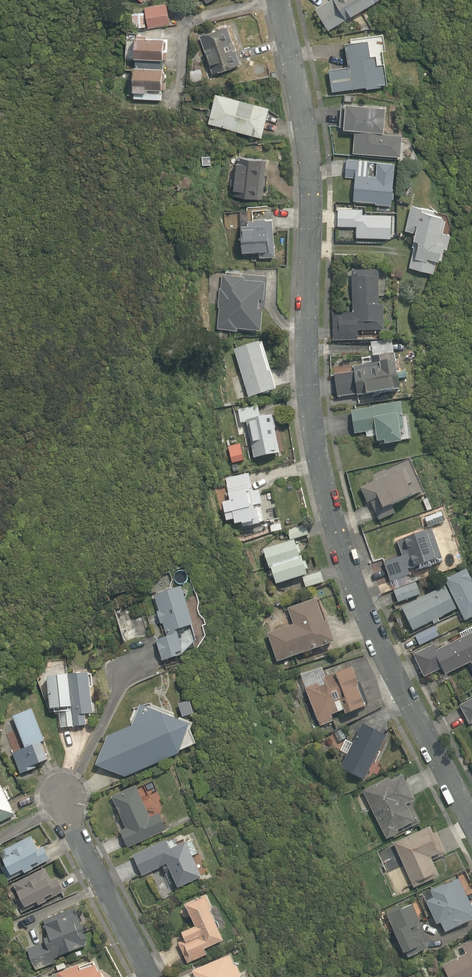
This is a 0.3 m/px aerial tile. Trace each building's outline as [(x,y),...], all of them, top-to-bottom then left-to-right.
[(140,4),(145,27),(168,23),(164,0),(161,0),(140,4)] [(370,0),(322,0),(311,9),(328,31),(370,0)] [(224,21),(198,30),(212,70),(237,62),(224,21)] [(131,42),(130,53),(157,54),(158,34),(147,33),(147,31),(128,30),(127,42),(131,42)] [(327,68),(331,91),(386,82),(381,48),(384,47),(381,31),(340,37),(343,60),(345,60),(346,66),(327,68)] [(144,87),(163,88),(164,61),(133,60),(133,63),(130,63),(129,90),(134,90),(144,91),(144,87)] [(144,91),(134,90),(137,109),(144,110),(144,108),(157,108),(158,101),(162,102),(163,88),(144,87),(144,91)] [(266,102),(211,89),(203,121),(259,134),(266,102)] [(352,154),(400,156),(401,131),(381,130),(382,101),(339,99),(337,128),(353,128),(352,154)] [(259,197),(263,156),(233,153),(230,188),(233,188),(232,195),(259,197)] [(391,187),(393,158),(373,157),(373,172),(367,172),(368,158),(345,156),(344,177),(351,177),(350,199),(373,201),(372,203),(390,204),(390,197),(393,198),(394,187),(391,187)] [(406,203),(398,234),(413,238),(406,266),(431,271),(435,256),(440,257),(441,246),(444,245),(448,229),(446,212),(406,203)] [(272,253),(268,216),(245,218),(245,223),(236,224),(238,249),(254,248),(255,255),(272,253)] [(377,303),(376,267),(350,268),(351,312),(330,313),(330,340),(357,339),(357,328),(381,328),(380,303),(377,303)] [(263,273),(221,272),(218,328),(236,329),(236,323),(259,324),(259,308),(264,308),(265,279),(263,279),(263,273)] [(260,337),(231,344),(240,376),(232,378),(237,397),(273,387),(260,337)] [(398,389),(394,354),(373,357),(374,361),(360,363),(360,365),(352,366),(352,371),(332,374),(335,397),(398,389)] [(402,417),(399,399),(348,408),(352,433),(364,431),(365,439),(379,437),(380,444),(410,439),(406,416),(402,417)] [(237,407),(240,422),(245,421),(251,455),(277,450),(270,412),(261,414),(259,403),(237,407)] [(415,494),(403,465),(356,486),(364,503),(366,502),(375,521),(395,512),(391,504),(415,494)] [(227,491),(216,493),(220,520),(228,518),(229,522),(250,518),(251,524),(265,522),(259,486),(250,487),(247,472),(225,476),(227,491)] [(423,517),(426,525),(396,535),(403,553),(382,560),(390,581),(410,574),(407,567),(413,565),(415,573),(440,564),(427,528),(444,521),(441,511),(423,517)] [(289,537),(260,546),(273,585),(300,576),(303,587),(323,581),(319,569),(314,571),(309,555),(314,553),(305,524),(286,530),(289,537)] [(465,567),(442,579),(463,621),(471,617),(471,581),(465,567)] [(414,581),(392,590),(397,601),(418,592),(414,581)] [(158,658),(181,652),(193,637),(190,622),(179,583),(152,590),(163,631),(152,634),(158,658)] [(453,609),(440,583),(397,605),(410,629),(429,620),(431,624),(440,620),(438,617),(453,609)] [(275,661),(332,638),(313,592),(283,604),(290,622),(263,633),(275,661)] [(429,623),(411,631),(417,645),(435,637),(429,623)] [(412,652),(423,676),(438,669),(441,674),(467,661),(471,670),(471,629),(436,646),(434,641),(412,652)] [(320,660),(297,670),(320,727),(334,721),(330,712),(339,708),(341,712),(365,703),(349,663),(325,672),(320,660)] [(87,669),(43,673),(46,713),(58,712),(59,726),(84,724),(83,712),(90,711),(87,669)] [(455,702),(466,723),(471,720),(471,693),(455,702)] [(94,763),(123,775),(194,740),(189,729),(191,720),(172,713),(173,711),(149,702),(147,708),(137,704),(130,725),(104,734),(94,763)] [(43,738),(30,705),(10,712),(22,744),(9,749),(17,771),(47,760),(40,739),(43,738)] [(385,729),(359,719),(339,767),(365,778),(385,729)] [(398,771),(360,789),(384,840),(416,825),(408,806),(413,803),(398,771)] [(118,828),(125,845),(167,829),(161,814),(163,813),(156,793),(141,799),(135,783),(111,792),(124,826),(118,828)] [(13,814),(0,788),(0,820),(13,814)] [(431,824),(390,841),(401,869),(394,872),(401,888),(410,884),(412,887),(438,876),(429,854),(441,849),(431,824)] [(173,887),(198,877),(180,831),(130,851),(140,874),(164,864),(173,887)] [(36,846),(31,834),(11,842),(14,850),(0,856),(0,862),(5,873),(20,866),(22,871),(32,867),(30,862),(37,859),(39,863),(48,859),(41,844),(36,846)] [(24,880),(12,886),(22,905),(33,900),(37,906),(45,901),(41,893),(47,890),(50,896),(61,890),(56,881),(51,884),(42,867),(23,877),(24,880)] [(455,876),(428,888),(431,896),(423,900),(434,923),(439,921),(443,929),(471,916),(471,914),(455,876)] [(204,890),(180,900),(190,923),(178,928),(180,934),(174,936),(184,961),(205,953),(202,947),(224,937),(213,910),(208,912),(206,906),(210,905),(204,890)] [(408,901),(382,912),(399,954),(403,952),(406,959),(419,953),(417,948),(429,944),(419,921),(416,922),(408,901)] [(59,958),(57,954),(88,941),(85,933),(91,930),(79,902),(40,918),(48,937),(25,946),(35,968),(59,958)] [(439,964),(446,976),(471,976),(471,935),(449,945),(455,957),(439,964)] [(239,973),(231,952),(191,967),(195,976),(250,976),(247,970),(239,973)] [(90,954),(65,964),(63,960),(54,964),(56,969),(50,972),(52,976),(99,976),(90,954)]
